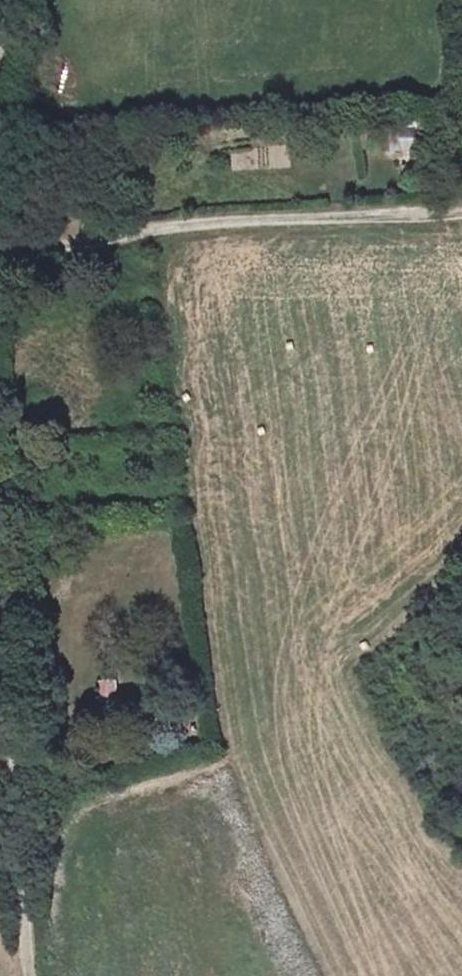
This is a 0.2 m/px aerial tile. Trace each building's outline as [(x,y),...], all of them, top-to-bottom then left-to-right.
[(397,137),(395,154),(413,156),(415,139),(397,137)] [(120,703),(118,680),(99,682),(101,705),(120,703)]
